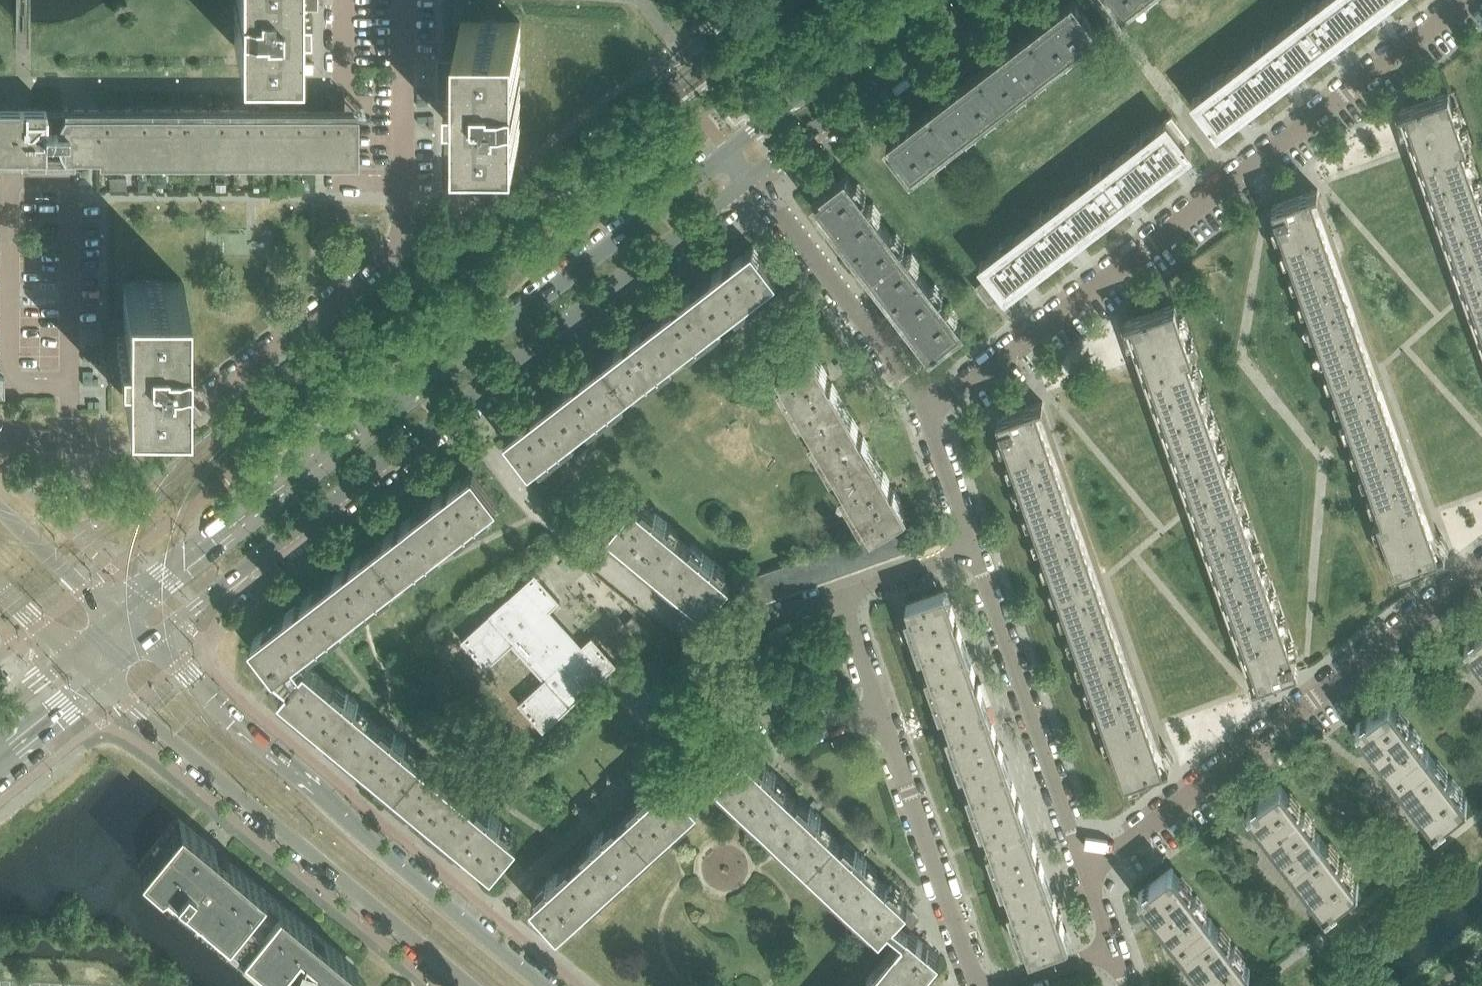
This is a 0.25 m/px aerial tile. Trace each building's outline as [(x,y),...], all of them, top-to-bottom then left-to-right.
[(234,29),(234,43),(234,47),(263,47),(264,47),(294,47),(294,9),(294,4),(313,4),(313,0),(234,0),(234,29)] [(1097,29),(1075,0),(1071,0),(1061,8),(1060,6),(1049,14),(1051,16),(1031,31),(1055,62),(1095,30),(1096,31),(1098,30),(1097,29)] [(1135,0),(1118,0),(1125,9),(1126,8),(1126,7),(1135,0)] [(1352,27),(1332,0),(1322,0),(1283,30),(1308,61),(1322,50),(1323,51),(1333,43),(1332,42),(1352,27)] [(1387,0),(1332,0),(1352,27),(1372,11),(1373,13),(1383,5),(1382,3),(1387,0)] [(460,63),(442,63),(442,93),(460,93),(460,98),(460,99),(460,136),(491,136),(520,136),(520,89),(520,87),(520,79),(521,76),(508,76),(508,71),(520,71),(520,70),(520,60),(521,21),(493,21),(490,21),(461,20),(461,58),(460,63)] [(1290,74),(1308,61),(1283,30),(1237,66),(1261,97),(1280,82),(1281,83),(1291,76),(1290,74)] [(1005,100),(1055,62),(1031,31),(1010,47),(1009,45),(999,53),(1000,54),(981,69),(1005,100)] [(1240,113),(1261,97),(1237,66),(1195,98),(1195,97),(1193,98),(1212,123),(1211,124),(1214,128),(1215,127),(1218,131),(1220,130),(1219,129),(1230,120),(1231,122),(1241,114),(1240,113)] [(955,138),(1005,100),(981,69),(960,85),(959,83),(949,92),(950,93),(931,108),(955,138)] [(1463,146),(1467,144),(1448,92),(1405,107),(1399,109),(1400,112),(1406,129),(1481,344),(1481,201),(1463,146)] [(312,110),(45,110),(45,105),(0,105),(0,154),(98,154),(98,159),(356,159),(356,110),(312,110)] [(913,171),(955,138),(931,108),(910,124),(909,122),(909,123),(899,130),(900,132),(890,140),(889,139),(887,140),(912,173),(914,171),(913,171)] [(1172,116),(1167,120),(1184,142),(1189,139),(1172,116)] [(1191,152),(1188,148),(1189,147),(1186,143),(1185,144),(1184,142),(1167,120),(1166,119),(1165,121),(1125,152),(1149,183),(1168,168),(1169,170),(1180,162),(1178,160),(1189,152),(1190,153),(1191,152)] [(1128,199),(1149,183),(1125,152),(1075,191),(1098,221),(1118,206),(1119,208),(1129,200),(1128,199)] [(885,225),(868,204),(847,176),(848,175),(847,174),(814,199),(815,200),(816,200),(831,219),(829,220),(836,230),(837,230),(839,229),(854,248),(885,225)] [(118,189),(118,177),(110,177),(110,189),(118,189)] [(126,189),(127,177),(118,177),(118,189),(126,189)] [(1438,532),(1318,191),(1317,188),(1272,204),(1276,215),(1382,515),(1377,517),(1396,569),(1439,554),(1445,552),(1445,550),(1445,549),(1444,550),(1438,532)] [(1078,237),(1098,221),(1075,191),(1025,229),(1048,259),(1067,245),(1069,247),(1070,246),(1079,239),(1078,237)] [(923,275),(907,254),(885,225),(854,248),(869,269),(868,270),(876,280),(877,279),(893,299),(923,275)] [(1027,275),(1048,259),(1025,229),(983,261),(981,262),(991,275),(1004,292),(1006,294),(1008,293),(1006,291),(1017,283),(1019,285),(1020,285),(1029,278),(1027,275)] [(753,245),(730,263),(704,283),(728,314),(777,277),(753,245)] [(961,324),(946,304),(923,275),(893,299),(908,319),(906,320),(914,330),(916,329),(930,348),(930,349),(931,350),(935,347),(935,348),(939,345),(939,344),(963,325),(962,324),(961,324)] [(1004,292),(991,275),(976,286),(990,303),(1004,292)] [(183,396),(183,338),(183,336),(170,336),(170,331),(183,331),(183,281),(123,280),(123,329),(120,329),(121,348),(123,348),(123,396),(183,396)] [(709,329),(728,314),(704,283),(655,321),(679,352),(699,337),(702,341),(706,338),(712,333),(709,329)] [(1126,323),(1132,340),(1253,682),(1252,682),(1253,684),(1298,668),(1295,658),(1234,479),(1175,304),(1131,319),(1125,321),(1126,323)] [(659,368),(679,352),(655,321),(606,359),(630,390),(650,375),(653,379),(656,376),(662,372),(659,368)] [(843,405),(812,352),(812,351),(777,371),(809,426),(843,405)] [(609,406),(630,390),(606,359),(557,396),(581,428),(600,413),(603,417),(612,410),(609,406)] [(530,467),(581,428),(557,396),(506,436),(530,467)] [(1063,461),(1043,403),(1043,401),(997,417),(1003,433),(1064,606),(1125,780),(1164,766),(1170,764),(1169,762),(1163,745),(1103,573),(1063,461)] [(874,458),(843,405),(809,426),(822,447),(817,450),(823,460),(828,457),(835,471),(840,479),(874,458)] [(906,513),(892,489),(874,458),(840,479),(872,532),(879,528),(889,523),(899,517),(906,513)] [(497,502),(473,471),(424,509),(448,540),(497,502)] [(682,539),(661,522),(634,499),(608,530),(657,570),(682,539)] [(448,540),(424,509),(375,547),(399,578),(418,563),(421,567),(431,560),(428,556),(448,540)] [(910,549),(899,517),(889,523),(900,552),(910,549)] [(900,552),(889,523),(879,528),(889,556),(900,552)] [(889,556),(879,528),(872,532),(873,533),(869,534),(879,560),(889,556)] [(879,560),(869,534),(859,537),(868,564),(879,560)] [(868,564),(859,537),(848,541),(858,567),(868,564)] [(730,579),(723,573),(682,539),(657,570),(705,610),(716,597),(728,582),(730,579)] [(399,578),(375,547),(325,585),(349,616),(369,601),(372,605),(381,598),(378,594),(399,578)] [(535,573),(462,639),(486,666),(512,643),(544,679),(519,702),(543,729),(616,663),(592,636),(582,645),(550,609),(559,600),(535,573)] [(745,597),(728,582),(716,597),(733,611),(745,597)] [(349,616),(325,585),(276,623),(300,654),(319,639),(322,643),(332,636),(329,632),(349,616)] [(965,647),(955,618),(944,588),(907,602),(927,660),(965,647)] [(652,637),(632,615),(624,623),(643,645),(652,637)] [(300,654),(276,623),(251,642),(275,674),(276,673),(277,674),(293,659),(300,654)] [(1470,637),(1470,636),(1465,640),(1466,642),(1467,642),(1481,661),(1481,628),(1470,637)] [(985,705),(975,676),(965,647),(927,660),(948,719),(985,705)] [(301,711),(326,681),(305,664),(306,662),(300,654),(293,659),(277,674),(289,683),(280,694),(301,711)] [(373,720),(355,705),(358,701),(349,693),(346,697),(326,681),(301,711),(348,751),(373,720)] [(1428,751),(1407,724),(1390,702),(1391,702),(1389,700),(1362,720),(1356,724),(1358,726),(1359,726),(1375,746),(1373,748),(1378,755),(1380,753),(1397,775),(1428,751)] [(1006,765),(995,735),(985,705),(948,719),(968,778),(1006,765)] [(421,760),(402,744),(405,740),(396,732),(393,736),(373,720),(348,751),(396,790),(421,760)] [(717,780),(740,755),(720,733),(712,740),(705,732),(701,736),(708,744),(672,776),(695,800),(717,780)] [(772,777),(775,773),(766,765),(763,769),(744,751),(740,755),(717,780),(762,822),(789,793),(772,777)] [(1460,793),(1446,774),(1428,751),(1397,775),(1413,797),(1411,798),(1417,805),(1419,804),(1435,825),(1434,825),(1436,828),(1441,823),(1468,802),(1466,800),(1465,800),(1460,793)] [(469,799),(450,784),(453,780),(444,772),(441,776),(421,760),(396,790),(444,830),(469,799)] [(1026,823),(1016,793),(1006,765),(968,778),(989,836),(1026,823)] [(652,846),(697,805),(698,804),(695,800),(672,776),(671,775),(652,792),(649,788),(642,794),(641,796),(644,799),(625,816),(652,846)] [(1320,835),(1298,808),(1282,786),(1280,783),(1253,804),(1253,803),(1248,807),(1249,810),(1250,809),(1266,830),(1264,832),(1269,838),(1271,837),(1288,859),(1320,835)] [(817,819),(820,815),(812,807),(808,811),(789,793),(762,822),(807,865),(835,836),(817,819)] [(518,840),(496,822),(469,799),(444,830),(492,870),(518,840)] [(605,888),(652,846),(625,816),(605,834),(602,830),(594,838),(597,842),(579,858),(605,888)] [(229,859),(214,847),(178,818),(139,865),(175,895),(284,985),(283,985),(338,985),(356,964),(229,859)] [(1047,882),(1036,853),(1026,823),(989,836),(1009,895),(1047,882)] [(1357,883),(1337,858),(1320,835),(1288,859),(1305,880),(1303,882),(1308,889),(1310,887),(1326,908),(1325,909),(1327,911),(1333,907),(1332,906),(1359,886),(1357,883)] [(863,862),(866,858),(857,850),(854,854),(835,836),(807,865),(853,907),(880,878),(863,862)] [(559,930),(605,888),(579,858),(560,875),(557,872),(548,879),(551,883),(532,901),(559,930)] [(1210,917),(1190,891),(1173,870),(1172,867),(1145,888),(1144,887),(1139,891),(1141,894),(1142,893),(1158,914),(1156,916),(1161,922),(1163,921),(1179,941),(1210,917)] [(903,909),(907,904),(908,904),(880,878),(853,907),(895,947),(909,929),(916,921),(903,909)] [(1068,942),(1057,911),(1047,882),(1009,895),(1030,955),(1068,942)] [(1228,941),(1210,917),(1179,941),(1196,964),(1194,966),(1199,973),(1201,971),(1213,985),(1229,985),(1250,969),(1248,967),(1228,941)] [(916,983),(940,955),(909,929),(895,947),(886,958),(916,983)] [(916,983),(886,958),(862,985),(914,985),(916,983)]
